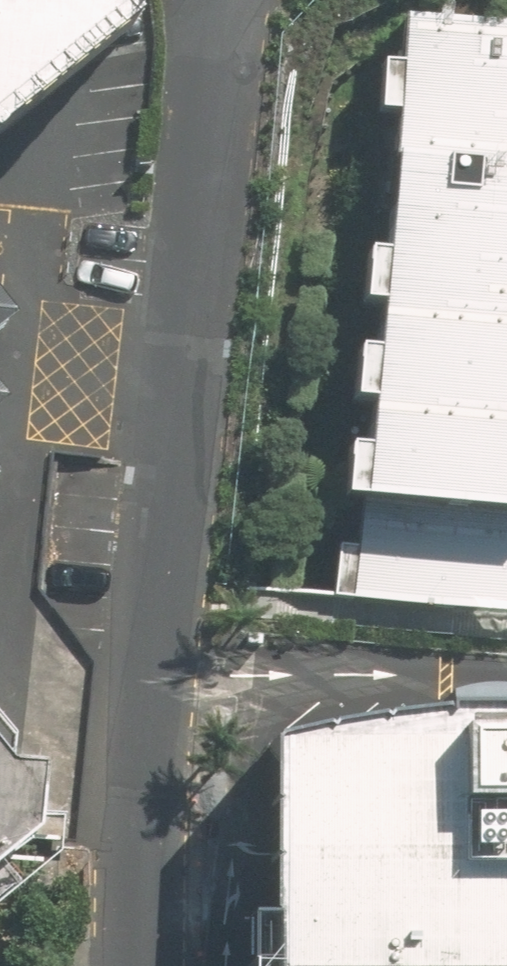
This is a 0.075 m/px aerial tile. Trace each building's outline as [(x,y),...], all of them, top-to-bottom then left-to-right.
[(37,107),(133,25),(146,0),(0,0),(0,137),(37,107)] [(411,17),(405,74),(506,85),(506,27),(411,17)] [(405,74),(399,132),(506,144),(506,85),(405,74)] [(399,132),(393,191),(506,202),(506,144),(399,132)] [(393,191),(387,248),(506,261),(506,202),(393,191)] [(387,248),(380,306),(506,320),(506,261),(387,248)] [(380,306),(374,364),(506,378),(506,320),(380,306)] [(374,364),(368,422),(506,437),(506,378),(374,364)] [(368,422),(362,480),(506,496),(506,437),(368,422)] [(362,480),(356,538),(506,554),(506,496),(362,480)] [(356,538),(350,596),(506,613),(506,554),(356,538)] [(272,750),(272,922),(246,922),(246,965),(506,965),(506,721),(436,721),(380,728),(321,737),(272,750)] [(30,837),(32,831),(35,774),(21,773),(5,771),(0,764),(0,862),(30,837)]
